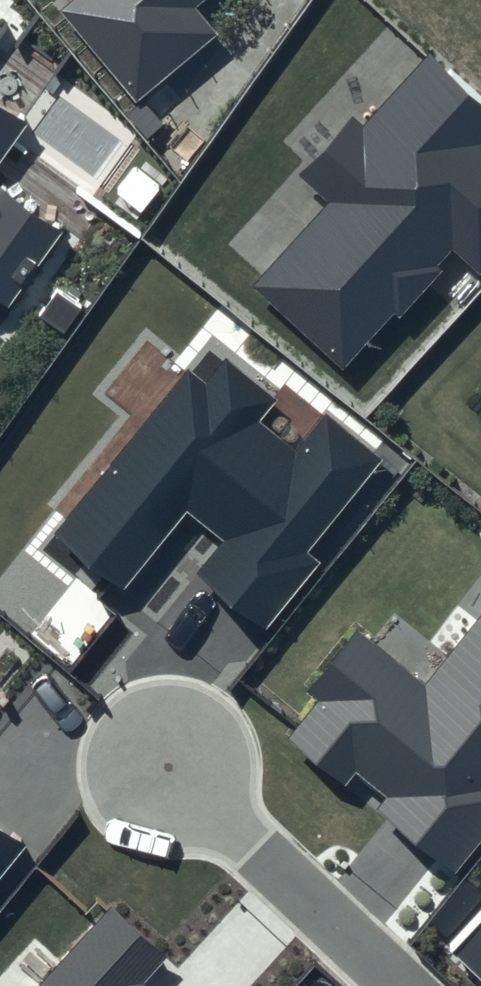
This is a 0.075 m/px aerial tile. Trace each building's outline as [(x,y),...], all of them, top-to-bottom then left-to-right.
[(63,1),(138,95),(222,28),(201,1),(203,0),(64,0),(63,1)] [(428,39),(360,112),(349,103),(320,127),(294,163),(325,189),(249,274),(340,357),(390,299),(396,305),(440,257),(435,252),(448,239),(476,264),(480,258),(480,88),(428,39)] [(31,112),(0,93),(0,155),(31,112)] [(10,298),(63,221),(0,177),(0,291),(10,298)] [(185,355),(51,519),(121,578),(183,500),(219,529),(193,563),(264,618),(318,550),(306,540),(379,448),(324,402),(293,438),(256,408),(274,387),(223,346),(203,370),(185,355)] [(303,679),(314,689),(284,727),(341,775),(352,760),(382,784),(372,796),(453,861),(480,825),(480,599),(422,672),(354,615),(303,679)] [(25,834),(0,811),(0,865),(25,834)] [(108,894),(25,985),(157,985),(142,972),(164,944),(108,894)] [(444,934),(480,969),(480,895),(444,934)]
